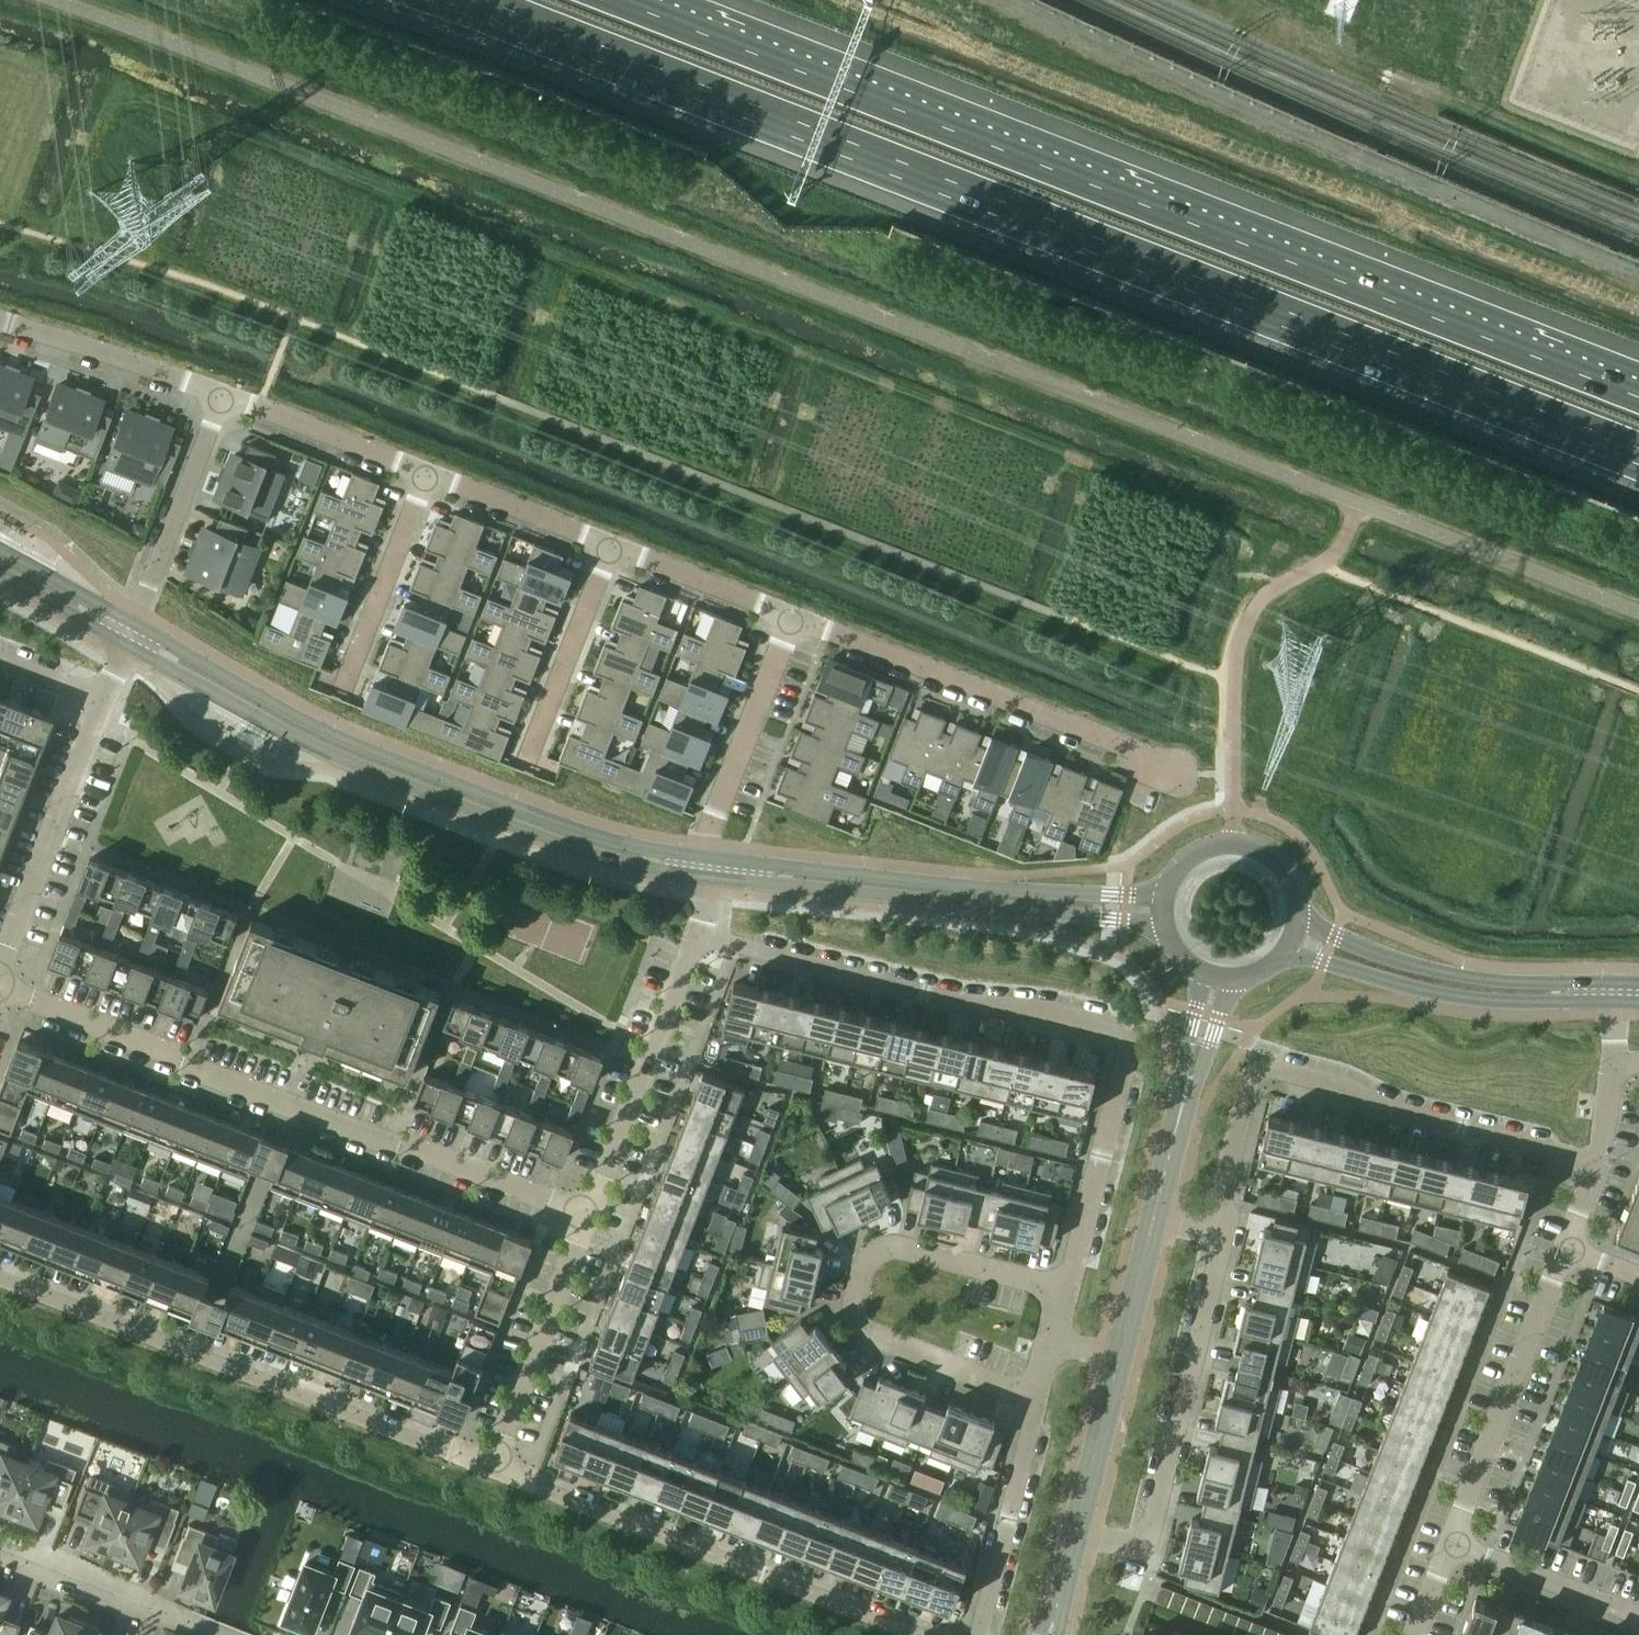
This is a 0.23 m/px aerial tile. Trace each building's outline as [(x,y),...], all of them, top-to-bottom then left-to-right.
[(10,431),(24,437),(29,422),(40,394),(27,389),(30,380),(0,368),(0,427),(10,431)] [(37,437),(94,459),(111,417),(97,411),(101,402),(57,385),(37,437)] [(106,464),(163,486),(180,443),(166,438),(170,429),(126,412),(106,464)] [(218,498),(269,518),(286,474),(272,468),(277,454),(249,443),(244,457),(235,454),(218,498)] [(373,501),(380,483),(353,472),(343,498),(322,489),(314,510),(335,519),(335,518),(362,528),(362,529),(373,534),(384,505),(373,501)] [(476,546),(484,524),(455,512),(449,527),(436,522),(425,549),(439,554),(439,553),(468,565),(490,574),(498,555),(476,546)] [(189,572),(240,592),(257,548),(243,542),(248,528),(220,517),(215,531),(206,528),(189,572)] [(355,578),(366,550),(355,546),(362,529),(362,528),(335,518),(335,519),(326,542),(304,534),(296,555),(317,564),(318,563),(344,573),(344,574),(355,578)] [(558,570),(564,555),(534,543),(526,566),(504,557),(496,576),(518,585),(519,584),(548,596),(547,597),(561,602),(572,575),(558,570)] [(468,565),(439,553),(439,554),(434,567),(420,562),(409,588),(423,594),(424,593),(453,604),(453,605),(475,614),(482,594),(460,586),(468,565)] [(337,623),(349,595),(338,591),(344,574),(344,573),(318,563),(317,564),(308,587),(287,579),(278,600),(300,608),(327,618),(327,619),(337,623)] [(556,615),(542,610),(547,597),(548,596),(519,584),(518,585),(510,605),(488,597),(481,616),(503,625),(503,624),(532,636),(546,642),(556,615)] [(678,629),(657,621),(667,595),(640,585),(633,603),(622,599),(611,627),(622,631),(622,630),(649,641),(649,642),(670,650),(678,629)] [(453,605),(453,604),(424,593),(423,594),(418,607),(404,601),(394,628),(408,634),(408,633),(437,644),(437,645),(459,654),(467,634),(445,626),(453,605)] [(320,668),(331,640),(320,635),(327,619),(327,618),(300,608),(290,632),(264,622),(256,643),(320,668)] [(735,643),(743,625),(716,614),(706,640),(684,631),(676,653),(700,662),(700,661),(725,671),(724,672),(735,676),(746,647),(735,643)] [(530,682),(541,655),(527,649),(532,636),(503,624),(503,625),(495,645),(473,637),(465,656),(487,665),(487,664),(517,675),(516,676),(530,682)] [(649,642),(649,641),(622,630),(622,631),(615,648),(604,643),(593,672),(604,676),(604,675),(632,686),(631,687),(652,695),(661,674),(640,665),(649,642)] [(443,694),(451,674),(429,666),(437,645),(437,644),(408,633),(408,634),(403,647),(389,641),(378,668),(392,674),(392,673),(422,684),(421,685),(443,694)] [(886,703),(893,684),(828,659),(818,685),(829,689),(825,698),(825,699),(858,712),(859,711),(865,695),(886,703)] [(724,672),(725,671),(700,661),(700,662),(690,685),(667,676),(659,697),(680,706),(680,705),(707,716),(718,721),(729,692),(718,688),(724,672)] [(501,716),(514,721),(525,695),(511,689),(516,676),(517,675),(487,664),(487,665),(479,685),(457,677),(449,696),(471,705),(472,704),(501,715),(501,716)] [(363,708),(431,735),(438,715),(413,705),(421,685),(422,684),(392,673),(392,674),(387,687),(373,681),(363,708)] [(598,692),(587,688),(576,717),(587,721),(587,720),(614,731),(614,732),(635,740),(643,719),(622,710),(631,687),(632,686),(604,675),(604,676),(598,692)] [(859,711),(858,712),(825,699),(825,698),(814,694),(804,720),(815,724),(811,734),(811,735),(844,748),(845,747),(851,730),(872,738),(879,720),(859,711)] [(10,752),(27,707),(5,698),(0,712),(0,741),(2,742),(0,747),(0,748),(10,752)] [(501,716),(501,715),(472,704),(471,705),(463,725),(438,715),(431,735),(499,761),(509,735),(496,729),(501,716)] [(707,716),(680,705),(680,706),(671,729),(649,721),(641,742),(652,747),(652,746),(689,760),(689,761),(700,765),(711,737),(700,733),(707,716)] [(10,752),(33,761),(51,716),(27,707),(10,752)] [(942,730),(946,719),(920,709),(916,720),(905,715),(888,757),(907,764),(900,781),(919,789),(926,770),(925,769),(941,729),(942,730)] [(614,732),(614,731),(587,720),(587,721),(580,737),(569,733),(558,762),(620,786),(629,765),(604,755),(614,732)] [(977,744),(981,733),(955,723),(951,733),(942,730),(941,729),(925,769),(926,770),(943,776),(937,791),(956,798),(964,777),(963,777),(976,743),(977,744)] [(858,774),(865,755),(845,747),(844,748),(811,735),(811,734),(800,729),(790,755),(801,760),(797,769),(797,770),(831,783),(831,782),(838,766),(858,774)] [(1012,758),(1017,747),(991,736),(986,747),(977,744),(976,743),(963,777),(964,777),(981,784),(973,804),(991,812),(999,791),(998,791),(1012,757),(1012,758)] [(689,761),(689,760),(652,746),(652,747),(643,770),(629,765),(620,786),(682,810),(694,782),(683,777),(689,761)] [(25,783),(33,761),(10,752),(0,748),(0,774),(25,783)] [(1048,771),(1052,761),(1026,750),(1022,761),(1012,758),(1012,757),(998,791),(999,791),(1016,798),(1008,818),(1027,826),(1035,805),(1034,805),(1047,771),(1048,771)] [(1083,785),(1088,774),(1062,764),(1057,775),(1048,771),(1047,771),(1034,805),(1035,805),(1051,812),(1043,832),(1062,839),(1070,819),(1069,819),(1082,785),(1083,785)] [(860,815),(867,796),(831,782),(831,783),(797,770),(797,769),(786,765),(776,791),(787,795),(783,806),(827,823),(834,805),(860,815)] [(16,805),(25,783),(0,774),(0,799),(16,805)] [(1097,853),(1123,788),(1097,778),(1093,789),(1083,785),(1082,785),(1069,819),(1070,819),(1087,825),(1079,846),(1097,853)] [(7,827),(16,805),(0,799),(0,824),(7,827)] [(90,858),(79,884),(117,899),(127,872),(90,858)] [(127,872),(117,899),(154,913),(164,887),(127,872)] [(154,913),(150,923),(161,927),(172,931),(175,921),(191,927),(201,901),(164,887),(154,913)] [(70,909),(80,913),(86,898),(76,894),(70,909)] [(201,901),(191,927),(228,942),(239,915),(201,901)] [(108,923),(118,927),(124,912),(113,908),(108,923)] [(64,924),(74,928),(80,913),(70,909),(64,924)] [(384,1067),(408,1077),(441,994),(417,984),(414,990),(395,983),(398,977),(374,968),(371,974),(316,952),(319,946),(294,937),(292,943),(273,936),(276,930),(252,920),(219,1003),(244,1013),(246,1007),(286,1022),(284,1028),(308,1038),(310,1032),(322,1036),(320,1042),(344,1052),(345,1050),(364,1057),(363,1059),(366,1060),(368,1054),(387,1062),(384,1067)] [(102,939),(112,943),(118,927),(108,923),(102,939)] [(150,923),(144,938),(155,942),(161,927),(150,923)] [(50,960),(88,975),(98,948),(60,933),(50,960)] [(181,952),(191,956),(197,941),(187,937),(181,952)] [(144,938),(139,953),(149,957),(155,942),(144,938)] [(88,975),(125,989),(135,962),(98,948),(88,975)] [(175,967),(186,971),(191,956),(181,952),(175,967)] [(125,989),(161,1003),(172,976),(135,962),(125,989)] [(161,1003),(199,1018),(209,991),(172,976),(161,1003)] [(750,1032),(751,1032),(761,989),(734,982),(728,1007),(722,1030),(724,1030),(722,1035),(747,1041),(746,1044),(747,1044),(750,1032)] [(751,1032),(776,1038),(787,995),(761,989),(751,1032)] [(776,1038),(802,1044),(812,1002),(787,995),(776,1038)] [(444,1025),(481,1040),(491,1013),(454,999),(444,1025)] [(802,1044),(827,1051),(838,1008),(812,1002),(802,1044)] [(827,1051),(853,1057),(864,1015),(838,1008),(827,1051)] [(481,1040),(518,1054),(528,1028),(491,1013),(481,1040)] [(853,1057),(878,1064),(889,1021),(864,1015),(853,1057)] [(878,1064),(904,1070),(915,1027),(889,1021),(878,1064)] [(904,1070),(930,1076),(940,1034),(915,1027),(904,1070)] [(518,1054),(555,1069),(565,1042),(528,1028),(518,1054)] [(930,1076),(955,1083),(966,1040),(940,1034),(930,1076)] [(955,1083),(981,1089),(991,1047),(966,1040),(955,1083)] [(27,1093),(25,1092),(42,1050),(19,1041),(0,1089),(0,1129),(11,1134),(27,1093)] [(555,1069),(592,1083),(603,1057),(565,1042),(555,1069)] [(461,1060),(472,1064),(478,1049),(467,1045),(461,1060)] [(981,1089),(1006,1096),(1017,1053),(991,1047),(981,1089)] [(25,1092),(27,1093),(50,1102),(66,1060),(43,1051),(42,1050),(25,1092)] [(1006,1096),(1032,1102),(1043,1059),(1017,1053),(1006,1096)] [(721,1069),(740,1074),(744,1061),(725,1056),(721,1069)] [(1032,1102),(1058,1108),(1068,1066),(1043,1059),(1032,1102)] [(50,1102),(74,1111),(91,1070),(66,1060),(50,1102)] [(455,1076),(466,1080),(472,1064),(461,1060),(455,1076)] [(504,1060),(498,1075),(508,1079),(514,1064),(504,1060)] [(740,1074),(759,1079),(762,1065),(744,1061),(740,1074)] [(1058,1108),(1085,1115),(1089,1098),(1090,1098),(1096,1073),(1068,1066),(1058,1108)] [(772,1082),(791,1087),(795,1073),(776,1069),(772,1082)] [(74,1111),(99,1121),(115,1079),(91,1070),(74,1111)] [(694,1095),(736,1111),(745,1088),(703,1072),(694,1095)] [(791,1087),(810,1092),(813,1078),(795,1073),(791,1087)] [(414,1101),(452,1116),(462,1089),(424,1074),(414,1101)] [(541,1074),(535,1089),(545,1093),(551,1078),(541,1074)] [(492,1090),(503,1094),(508,1079),(498,1075),(492,1090)] [(99,1121),(123,1130),(140,1089),(115,1079),(99,1121)] [(822,1101),(841,1106),(844,1092),(825,1088),(822,1101)] [(123,1130),(148,1140),(164,1098),(140,1089),(123,1130)] [(452,1116),(489,1130),(499,1103),(462,1089),(452,1116)] [(529,1104),(539,1108),(545,1093),(535,1089),(529,1104)] [(578,1089),(573,1104),(583,1108),(589,1093),(578,1089)] [(844,1092),(841,1106),(859,1111),(863,1097),(844,1092)] [(875,1108),(893,1112),(897,1099),(878,1094),(875,1108)] [(685,1117),(728,1133),(736,1111),(694,1095),(685,1117)] [(148,1140),(173,1149),(189,1108),(164,1098),(148,1140)] [(893,1112),(912,1117),(915,1104),(897,1099),(893,1112)] [(489,1130),(525,1144),(536,1118),(499,1103),(489,1130)] [(567,1119),(577,1123),(583,1108),(573,1104),(567,1119)] [(763,1122),(773,1126),(779,1110),(769,1106),(763,1122)] [(838,1117),(860,1123),(863,1112),(859,1111),(841,1106),(838,1117)] [(926,1121),(945,1125),(948,1112),(929,1107),(926,1121)] [(173,1149),(197,1159),(214,1117),(189,1108),(173,1149)] [(945,1125),(963,1130),(967,1116),(948,1112),(945,1125)] [(1259,1159),(1286,1165),(1297,1123),(1269,1116),(1263,1141),(1259,1159)] [(197,1159),(222,1169),(238,1127),(214,1117),(197,1159)] [(677,1139),(719,1156),(728,1133),(685,1117),(677,1139)] [(525,1144),(563,1159),(573,1132),(536,1118),(525,1144)] [(977,1133),(996,1138),(999,1124),(980,1120),(977,1133)] [(1286,1165),(1311,1172),(1322,1129),(1297,1123),(1286,1165)] [(996,1138),(1014,1143),(1018,1129),(999,1124),(996,1138)] [(222,1169),(248,1178),(248,1179),(254,1163),(265,1168),(275,1141),(262,1135),(261,1136),(238,1127),(222,1169)] [(755,1144),(765,1148),(771,1132),(761,1128),(755,1144)] [(19,1137),(34,1143),(37,1135),(22,1129),(19,1137)] [(1311,1172),(1337,1178),(1347,1136),(1322,1129),(1311,1172)] [(1028,1146),(1047,1151),(1050,1137),(1032,1133),(1028,1146)] [(1337,1178),(1362,1185),(1373,1142),(1347,1136),(1337,1178)] [(8,1140),(0,1137),(0,1161),(8,1140)] [(1047,1151),(1066,1155),(1069,1142),(1050,1137),(1047,1151)] [(42,1146),(59,1152),(62,1144),(46,1138),(42,1146)] [(668,1161),(710,1178),(719,1156),(677,1139),(668,1161)] [(270,1187),(295,1197),(312,1155),(288,1146),(289,1146),(275,1141),(265,1168),(275,1172),(270,1187)] [(1362,1185),(1388,1191),(1399,1148),(1373,1142),(1362,1185)] [(749,1159),(759,1163),(765,1148),(755,1144),(749,1159)] [(67,1155),(83,1162),(86,1154),(70,1147),(67,1155)] [(1388,1191),(1414,1198),(1425,1155),(1399,1148),(1388,1191)] [(295,1197),(320,1206),(336,1165),(312,1155),(295,1197)] [(1414,1198),(1439,1204),(1450,1161),(1425,1155),(1414,1198)] [(92,1165),(108,1171),(111,1163),(95,1157),(92,1165)] [(838,1168),(862,1219),(862,1217),(884,1207),(880,1200),(892,1194),(877,1161),(865,1167),(861,1158),(838,1168)] [(660,1183),(702,1200),(710,1178),(668,1161),(660,1183)] [(1439,1204),(1465,1210),(1476,1168),(1450,1161),(1439,1204)] [(941,1223),(955,1169),(931,1163),(928,1173),(915,1170),(906,1204),(920,1208),(918,1216),(941,1222),(941,1223)] [(320,1206),(345,1216),(361,1174),(336,1165),(320,1206)] [(835,1221),(839,1228),(860,1218),(861,1219),(862,1219),(838,1168),(816,1178),(820,1188),(808,1194),(823,1226),(835,1221)] [(1465,1210),(1491,1217),(1501,1174),(1476,1168),(1465,1210)] [(980,1223),(989,1188),(976,1185),(979,1175),(955,1169),(941,1223),(942,1223),(942,1222),(966,1228),(968,1220),(980,1223)] [(114,1181),(130,1187),(133,1179),(117,1172),(114,1181)] [(737,1188),(748,1192),(754,1177),(743,1173),(737,1188)] [(345,1216),(369,1226),(386,1184),(361,1174),(345,1216)] [(1491,1217),(1518,1223),(1522,1206),(1523,1206),(1529,1181),(1501,1174),(1491,1217)] [(141,1184),(157,1190),(160,1182),(144,1176),(141,1184)] [(1616,1236),(1638,1245),(1638,1178),(1630,1201),(1637,1203),(1633,1213),(1626,1211),(1616,1236)] [(770,1191),(793,1208),(801,1197),(779,1180),(770,1191)] [(1013,1241),(1014,1241),(1027,1187),(1003,1181),(1001,1191),(989,1188),(980,1223),(992,1226),(990,1234),(1013,1240),(1013,1241)] [(651,1205),(693,1222),(702,1200),(660,1183),(651,1205)] [(369,1226),(394,1235),(410,1193),(386,1184),(369,1226)] [(166,1194),(182,1200),(185,1192),(169,1186),(166,1194)] [(1015,1240),(1038,1246),(1040,1238),(1053,1241),(1062,1206),(1049,1203),(1051,1193),(1027,1187),(1014,1241),(1014,1242),(1015,1240)] [(731,1204),(742,1208),(748,1192),(737,1188),(731,1204)] [(1256,1203),(1275,1208),(1279,1194),(1260,1190),(1256,1203)] [(394,1235),(419,1245),(435,1203),(410,1193),(394,1235)] [(1275,1208),(1294,1213),(1297,1199),(1279,1194),(1275,1208)] [(10,1199),(0,1195),(0,1224),(10,1199)] [(190,1203),(206,1210),(210,1201),(193,1195),(190,1203)] [(22,1246),(36,1209),(10,1199),(0,1224),(0,1238),(22,1246)] [(419,1245),(443,1254),(459,1213),(435,1203),(419,1245)] [(1308,1216),(1326,1221),(1330,1207),(1311,1203),(1308,1216)] [(215,1213),(232,1220),(235,1211),(218,1205),(215,1213)] [(642,1228),(685,1244),(693,1222),(651,1205),(642,1228)] [(1326,1221),(1345,1225),(1348,1212),(1330,1207),(1326,1221)] [(22,1246),(47,1256),(61,1219),(36,1209),(22,1246)] [(443,1254),(468,1264),(484,1222),(459,1213),(443,1254)] [(1359,1229),(1378,1234),(1381,1220),(1362,1215),(1359,1229)] [(720,1232),(731,1236),(737,1221),(726,1217),(720,1232)] [(1257,1252),(1311,1266),(1317,1242),(1307,1240),(1310,1226),(1275,1218),(1272,1231),(1264,1229),(1258,1252),(1257,1252)] [(47,1256),(71,1265),(85,1228),(61,1219),(47,1256)] [(209,1227),(226,1234),(227,1234),(230,1226),(212,1219),(209,1227)] [(254,1228),(272,1235),(275,1227),(257,1220),(254,1228)] [(1378,1234),(1396,1238),(1399,1225),(1381,1220),(1378,1234)] [(468,1264),(491,1273),(492,1273),(508,1231),(507,1231),(484,1222),(468,1264)] [(783,1226),(774,1263),(774,1264),(818,1274),(818,1273),(817,1273),(823,1250),(814,1248),(818,1235),(783,1226)] [(71,1265),(96,1275),(110,1238),(85,1228),(71,1265)] [(634,1250),(676,1266),(685,1244),(642,1228),(634,1250)] [(1410,1241),(1428,1248),(1433,1235),(1415,1228),(1410,1241)] [(280,1238),(296,1244),(300,1236),(283,1230),(280,1238)] [(475,1314),(487,1318),(499,1287),(511,1292),(532,1240),(508,1231),(492,1273),(491,1273),(475,1314)] [(714,1248),(725,1252),(731,1236),(720,1232),(714,1248)] [(249,1242),(266,1249),(269,1241),(252,1234),(249,1242)] [(1428,1248),(1446,1255),(1451,1242),(1433,1235),(1428,1248)] [(96,1275),(121,1284),(135,1248),(110,1238),(96,1275)] [(305,1248),(321,1254),(324,1246),(308,1239),(305,1248)] [(1459,1260),(1477,1267),(1482,1254),(1464,1247),(1459,1260)] [(121,1284),(145,1294),(160,1257),(135,1248),(121,1284)] [(329,1257),(346,1264),(349,1255),(333,1249),(329,1257)] [(625,1272),(667,1288),(676,1266),(634,1250),(625,1272)] [(1257,1291),(1292,1300),(1295,1288),(1305,1290),(1311,1266),(1257,1252),(1256,1253),(1258,1254),(1252,1277),(1260,1279),(1257,1291)] [(1477,1267),(1495,1274),(1500,1261),(1482,1254),(1477,1267)] [(298,1270),(314,1276),(320,1261),(304,1255),(298,1270)] [(1375,1279),(1388,1284),(1397,1261),(1384,1256),(1375,1279)] [(145,1294),(170,1303),(184,1267),(160,1257),(145,1294)] [(765,1301),(800,1309),(803,1296),(811,1298),(817,1275),(818,1275),(818,1274),(774,1264),(774,1263),(764,1260),(758,1285),(768,1288),(765,1301)] [(703,1277),(713,1281),(719,1265),(709,1261),(703,1277)] [(1399,1279),(1408,1282),(1414,1268),(1404,1264),(1399,1279)] [(352,1273),(368,1279),(371,1271),(355,1265),(352,1273)] [(193,1312),(193,1313),(206,1318),(216,1294),(205,1290),(210,1277),(184,1267),(170,1303),(193,1312)] [(378,1276),(394,1282),(397,1274),(381,1268),(378,1276)] [(1447,1271),(1438,1294),(1480,1310),(1489,1287),(1447,1271)] [(617,1294),(659,1311),(667,1288),(625,1272),(617,1294)] [(402,1286),(419,1292),(422,1284),(406,1277),(402,1286)] [(697,1292),(707,1296),(713,1281),(703,1277),(697,1292)] [(1393,1293),(1402,1297),(1408,1282),(1399,1279),(1393,1293)] [(243,1332),(268,1341),(282,1305),(281,1304),(286,1293),(262,1284),(258,1295),(257,1295),(243,1332)] [(220,1323),(243,1332),(257,1295),(232,1285),(226,1299),(216,1294),(206,1318),(220,1323)] [(427,1295),(443,1301),(446,1293),(430,1287),(427,1295)] [(487,1318),(499,1323),(511,1292),(499,1287),(487,1318)] [(1239,1325),(1293,1338),(1299,1314),(1289,1312),(1292,1300),(1257,1291),(1254,1303),(1246,1301),(1240,1324),(1239,1324),(1239,1325)] [(608,1316),(650,1333),(659,1311),(617,1294),(608,1316)] [(1438,1294),(1430,1316),(1472,1333),(1480,1310),(1438,1294)] [(452,1305),(466,1310),(470,1302),(455,1296),(452,1305)] [(1638,1344),(1638,1318),(1604,1304),(1595,1327),(1636,1343),(1638,1344)] [(268,1341),(292,1351),(307,1314),(282,1305),(268,1341)] [(686,1321),(696,1325),(702,1309),(692,1306),(686,1321)] [(736,1313),(738,1327),(766,1321),(763,1308),(736,1313)] [(1382,1323),(1391,1327),(1397,1312),(1388,1308),(1382,1323)] [(292,1351),(317,1361),(331,1324),(307,1314),(292,1351)] [(599,1338),(642,1355),(650,1333),(608,1316),(599,1338)] [(1430,1316),(1421,1338),(1463,1355),(1472,1333),(1430,1316)] [(773,1358),(788,1378),(832,1343),(831,1343),(816,1324),(809,1330),(801,1319),(773,1341),(781,1352),(773,1358)] [(440,1408),(462,1417),(464,1414),(497,1329),(472,1320),(453,1371),(454,1371),(440,1408)] [(680,1337),(690,1341),(696,1325),(686,1321),(680,1337)] [(738,1327),(741,1340),(769,1335),(766,1321),(738,1327)] [(1376,1338),(1385,1341),(1391,1327),(1382,1323),(1376,1338)] [(317,1361),(342,1370),(356,1333),(331,1324),(317,1361)] [(1239,1363),(1274,1372),(1277,1360),(1287,1362),(1293,1338),(1239,1325),(1238,1325),(1240,1326),(1234,1349),(1242,1351),(1239,1363)] [(1586,1349),(1627,1365),(1636,1343),(1595,1327),(1586,1349)] [(342,1370),(366,1380),(380,1343),(356,1333),(342,1370)] [(590,1362),(633,1378),(642,1355),(599,1338),(590,1362)] [(1421,1338),(1413,1360),(1455,1377),(1463,1355),(1421,1338)] [(366,1380),(391,1389),(405,1352),(380,1343),(366,1380)] [(811,1391),(819,1402),(848,1380),(839,1369),(846,1364),(832,1345),(833,1344),(832,1343),(788,1378),(803,1397),(811,1391)] [(1619,1387),(1619,1386),(1627,1365),(1586,1349),(1578,1372),(1619,1387)] [(669,1365),(679,1369),(685,1354),(675,1350),(669,1365)] [(391,1389),(415,1399),(429,1362),(405,1352),(391,1389)] [(1342,1374),(1353,1378),(1361,1357),(1350,1353),(1342,1374)] [(1365,1367),(1374,1371),(1379,1356),(1371,1353),(1365,1367)] [(1413,1360),(1404,1383),(1446,1399),(1455,1377),(1413,1360)] [(415,1399),(440,1408),(454,1371),(453,1371),(429,1362),(415,1399)] [(1220,1397),(1275,1411),(1281,1387),(1271,1384),(1274,1372),(1239,1363),(1236,1376),(1228,1374),(1222,1397),(1221,1396),(1220,1397)] [(663,1381),(673,1385),(679,1369),(669,1365),(663,1381)] [(1359,1382),(1368,1385),(1374,1371),(1365,1367),(1359,1382)] [(1610,1409),(1610,1410),(1620,1414),(1629,1390),(1619,1386),(1619,1387),(1578,1372),(1569,1394),(1610,1409)] [(590,1386),(608,1393),(613,1380),(595,1373),(590,1386)] [(859,1428),(882,1437),(903,1384),(902,1384),(901,1385),(879,1376),(876,1384),(863,1379),(850,1413),(863,1418),(859,1428)] [(608,1393),(626,1400),(631,1387),(613,1380),(608,1393)] [(1404,1383),(1395,1405),(1438,1421),(1446,1399),(1404,1383)] [(909,1436),(921,1440),(934,1407),(922,1402),(925,1394),(903,1386),(903,1384),(882,1437),(905,1446),(909,1436)] [(639,1405),(657,1412),(662,1399),(644,1392),(639,1405)] [(1561,1416),(1602,1432),(1610,1410),(1610,1409),(1569,1394),(1561,1416)] [(1221,1436),(1256,1444),(1259,1432),(1269,1435),(1275,1411),(1220,1397),(1220,1398),(1222,1398),(1216,1421),(1224,1423),(1221,1436)] [(1348,1412),(1356,1415),(1362,1400),(1354,1397),(1348,1412)] [(657,1412),(675,1419),(680,1406),(662,1399),(657,1412)] [(929,1455),(952,1464),(972,1411),(971,1412),(949,1404),(946,1411),(934,1407),(921,1440),(933,1445),(929,1455)] [(1395,1405),(1387,1427),(1429,1443),(1438,1421),(1395,1405)] [(688,1424),(706,1431),(711,1418),(694,1411),(688,1424)] [(952,1464),(975,1473),(979,1463),(991,1468),(1004,1434),(992,1429),(995,1421),(972,1413),(973,1411),(972,1411),(952,1464)] [(554,1453),(581,1463),(597,1422),(571,1412),(564,1429),(554,1453)] [(1342,1426),(1351,1430),(1356,1415),(1348,1412),(1342,1426)] [(1552,1438),(1593,1454),(1602,1432),(1561,1416),(1552,1438)] [(706,1431),(724,1438),(729,1425),(711,1418),(706,1431)] [(742,1432),(760,1439),(765,1426),(747,1419),(742,1432)] [(581,1463),(605,1473),(621,1432),(597,1422),(581,1463)] [(1315,1444),(1326,1448),(1334,1427),(1323,1423),(1315,1444)] [(760,1439),(778,1446),(783,1433),(765,1426),(760,1439)] [(1387,1427),(1378,1449),(1420,1465),(1429,1443),(1387,1427)] [(605,1473),(630,1482),(646,1441),(621,1432),(605,1473)] [(1202,1470),(1257,1483),(1263,1459),(1253,1457),(1256,1444),(1221,1436),(1218,1448),(1210,1446),(1204,1469),(1203,1469),(1202,1470)] [(1543,1460),(1584,1476),(1593,1454),(1552,1438),(1543,1460)] [(6,1516),(26,1464),(11,1458),(16,1446),(0,1440),(0,1513),(6,1516)] [(630,1482),(655,1492),(671,1451),(646,1441),(630,1482)] [(1330,1456),(1339,1460),(1345,1445),(1336,1441),(1330,1456)] [(789,1457),(807,1464),(812,1451),(794,1444),(789,1457)] [(849,1459),(870,1468),(875,1457),(854,1448),(849,1459)] [(1378,1449),(1370,1471),(1412,1488),(1420,1465),(1378,1449)] [(655,1492),(679,1501),(695,1460),(671,1451),(655,1492)] [(807,1464),(825,1471),(830,1458),(812,1451),(807,1464)] [(26,1464),(6,1516),(21,1521),(23,1516),(34,1520),(42,1499),(61,1507),(71,1481),(70,1481),(75,1469),(46,1457),(44,1462),(29,1456),(26,1464)] [(1325,1471),(1334,1474),(1339,1460),(1330,1456),(1325,1471)] [(679,1501),(704,1511),(720,1470),(695,1460),(679,1501)] [(1576,1498),(1576,1497),(1584,1476),(1543,1460),(1535,1482),(1576,1498)] [(838,1476),(856,1483),(861,1470),(843,1464),(838,1476)] [(704,1511),(728,1520),(744,1479),(720,1470),(704,1511)] [(856,1483),(874,1490),(879,1477),(861,1470),(856,1483)] [(1203,1508),(1237,1517),(1241,1505),(1251,1507),(1257,1483),(1202,1470),(1203,1471),(1198,1494),(1206,1496),(1203,1508)] [(1370,1471),(1361,1493),(1403,1510),(1412,1488),(1370,1471)] [(94,1550),(109,1556),(129,1504),(114,1498),(119,1486),(90,1474),(85,1487),(84,1486),(74,1512),(94,1519),(85,1540),(96,1545),(94,1550)] [(728,1520),(753,1530),(769,1489),(744,1479),(728,1520)] [(1623,1491),(1631,1494),(1636,1482),(1628,1479),(1623,1491)] [(1567,1520),(1567,1521),(1577,1525),(1586,1501),(1576,1497),(1576,1498),(1535,1482),(1526,1504),(1567,1520)] [(887,1496),(905,1503),(910,1490),(892,1483),(887,1496)] [(1313,1500),(1322,1504),(1328,1489),(1319,1485),(1313,1500)] [(753,1530),(778,1540),(793,1499),(769,1489),(753,1530)] [(905,1503),(923,1509),(928,1497),(910,1490),(905,1503)] [(1618,1503),(1627,1506),(1631,1494),(1623,1491),(1618,1503)] [(1361,1493),(1352,1516),(1395,1532),(1403,1510),(1361,1493)] [(109,1556),(123,1561),(125,1556),(136,1560),(145,1539),(164,1547),(174,1521),(173,1521),(178,1509),(149,1497),(144,1509),(129,1504),(109,1556)] [(778,1540),(802,1549),(818,1508),(793,1499),(778,1540)] [(1308,1515),(1316,1518),(1322,1504),(1313,1500),(1308,1515)] [(936,1515),(954,1522),(959,1509),(941,1502),(936,1515)] [(1517,1527),(1558,1543),(1567,1521),(1567,1520),(1526,1504),(1517,1527)] [(802,1549),(827,1559),(843,1518),(818,1508),(802,1549)] [(1184,1542),(1228,1553),(1237,1517),(1203,1508),(1200,1521),(1191,1518),(1186,1542),(1184,1541),(1184,1542)] [(954,1522),(972,1529),(977,1516),(959,1509),(954,1522)] [(1352,1516),(1344,1538),(1386,1554),(1395,1532),(1352,1516)] [(827,1559),(851,1568),(867,1527),(843,1518),(827,1559)] [(1606,1535),(1614,1538),(1619,1526),(1611,1523),(1606,1535)] [(184,1596),(201,1603),(203,1598),(211,1601),(221,1573),(226,1575),(231,1561),(227,1559),(228,1554),(212,1548),(217,1535),(188,1524),(183,1537),(182,1536),(173,1559),(188,1565),(179,1588),(187,1591),(184,1596)] [(851,1568),(876,1578),(892,1537),(867,1527),(851,1568)] [(1620,1541),(1629,1544),(1633,1531),(1625,1528),(1620,1541)] [(1296,1545),(1305,1548),(1311,1533),(1302,1530),(1296,1545)] [(1601,1547),(1609,1551),(1614,1538),(1606,1535),(1601,1547)] [(876,1578),(900,1587),(916,1546),(892,1537),(876,1578)] [(1344,1538),(1335,1560),(1377,1576),(1386,1554),(1344,1538)] [(1616,1553),(1624,1556),(1629,1544),(1620,1541),(1616,1553)] [(1184,1582),(1219,1590),(1228,1553),(1184,1542),(1184,1543),(1185,1543),(1179,1566),(1187,1568),(1184,1582)] [(1290,1559),(1299,1562),(1305,1548),(1296,1545),(1290,1559)] [(900,1587),(925,1597),(941,1556),(916,1546),(900,1587)] [(925,1597),(951,1607),(961,1583),(960,1583),(967,1566),(941,1556),(925,1597)] [(288,1608),(284,1619),(289,1620),(289,1621),(292,1622),(305,1627),(305,1628),(308,1629),(308,1628),(313,1630),(331,1584),(345,1590),(355,1564),(340,1558),(334,1573),(306,1562),(302,1572),(301,1572),(299,1577),(300,1577),(290,1604),(289,1603),(287,1608),(288,1608)] [(1335,1560),(1327,1582),(1369,1598),(1377,1576),(1335,1560)] [(350,1592),(364,1598),(352,1630),(363,1634),(386,1634),(400,1598),(403,1591),(373,1579),(376,1572),(360,1566),(350,1592)] [(1279,1589),(1288,1592),(1293,1577),(1285,1574),(1279,1589)] [(1327,1582),(1318,1604),(1360,1620),(1369,1598),(1327,1582)] [(1245,1634),(1291,1634),(1161,1584),(1155,1600),(1245,1634)] [(1273,1603),(1282,1607),(1288,1592),(1279,1589),(1273,1603)] [(386,1634),(421,1634),(426,1622),(441,1627),(451,1601),(435,1595),(429,1610),(401,1599),(404,1591),(403,1591),(400,1598),(386,1634)] [(1511,1608),(1493,1601),(1492,1604),(1476,1598),(1461,1634),(1500,1634),(1511,1608)] [(1330,1634),(1355,1634),(1360,1620),(1318,1604),(1309,1627),(1330,1634)] [(451,1631),(461,1634),(494,1634),(471,1626),(476,1611),(461,1605),(451,1631)] [(1543,1624),(1528,1618),(1529,1615),(1511,1608),(1500,1634),(1539,1634),(1543,1624)] [(84,1620),(69,1615),(67,1620),(56,1616),(48,1634),(78,1634),(84,1620)] [(16,1624),(0,1618),(0,1634),(12,1634),(16,1624)] [(96,1631),(98,1626),(84,1620),(78,1634),(106,1634),(96,1631)] [(1577,1634),(1559,1627),(1558,1630),(1543,1624),(1539,1634),(1577,1634)]
